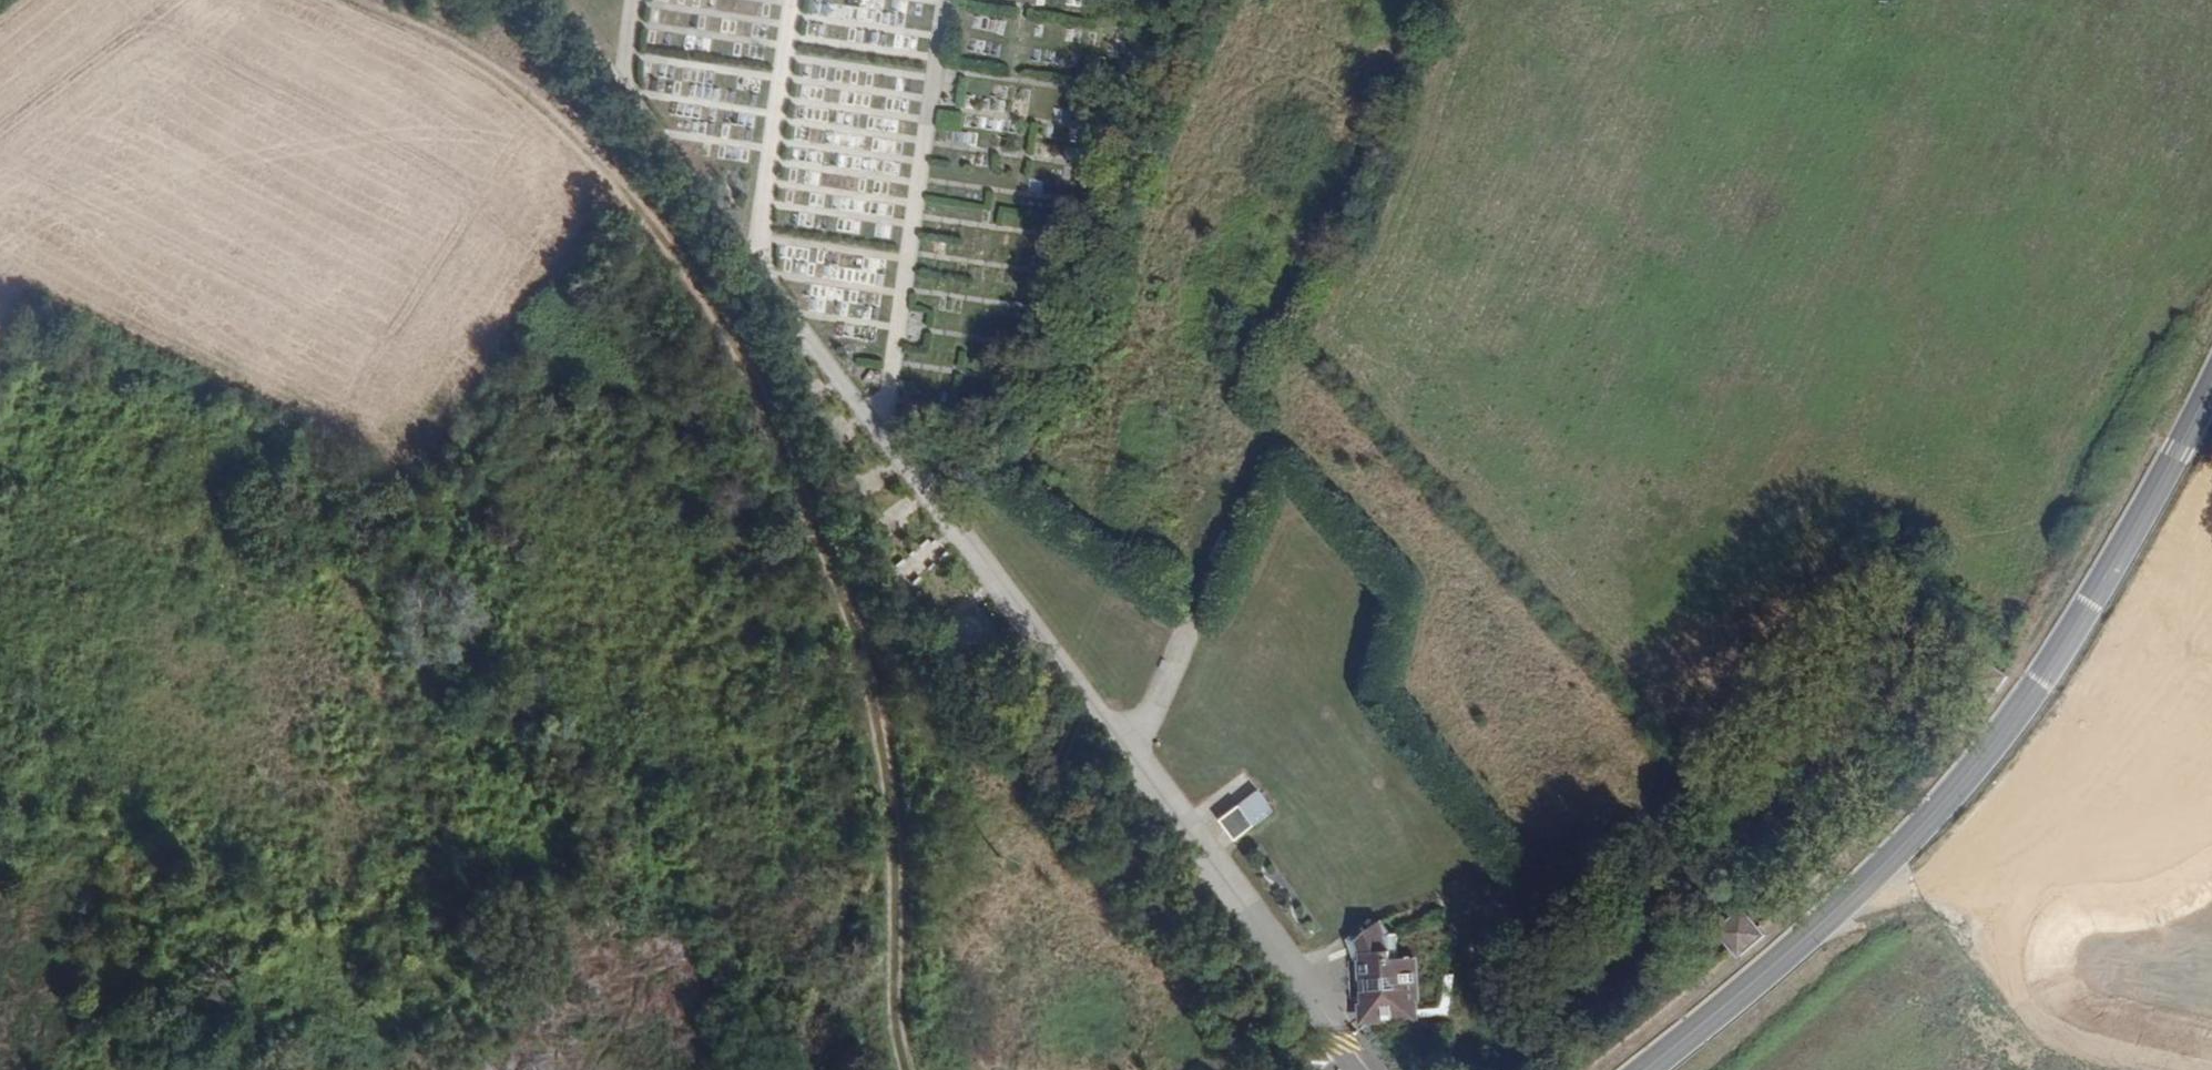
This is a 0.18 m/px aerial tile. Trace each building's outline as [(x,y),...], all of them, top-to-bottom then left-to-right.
[(1221,819),(1237,839),(1273,812),(1257,791),(1221,819)] [(1741,909),(1714,932),(1734,956),(1762,933),(1741,909)] [(1350,941),(1355,958),(1390,957),(1390,941),(1380,920),(1350,941)] [(1355,958),(1358,1024),(1420,1022),(1418,956),(1390,957),(1355,958)]
